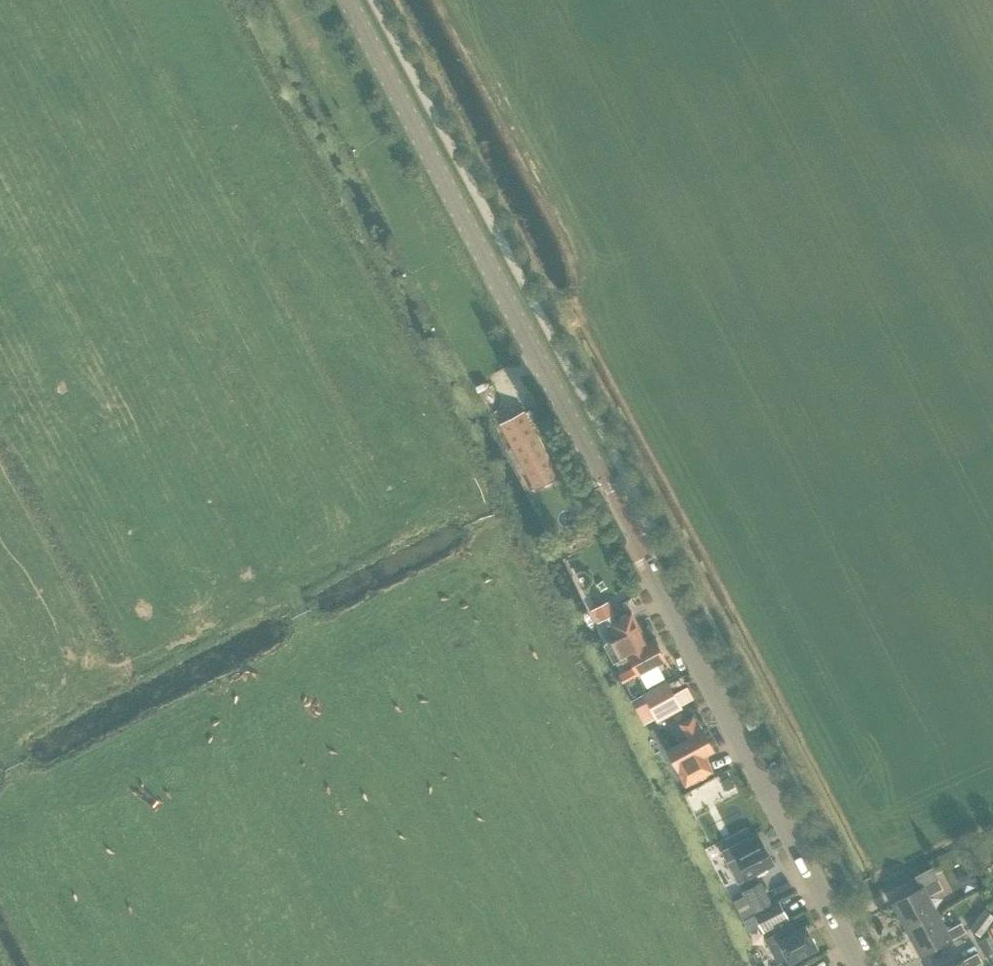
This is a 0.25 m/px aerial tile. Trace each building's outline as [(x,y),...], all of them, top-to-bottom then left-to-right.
[(521,409),(500,421),(513,446),(535,489),(557,477),(534,434),(521,409)] [(615,614),(608,600),(590,609),(598,623),(615,614)] [(632,612),(611,623),(619,637),(614,640),(623,656),(628,654),(638,674),(666,659),(655,639),(646,644),(630,614),(632,613),(632,612)] [(680,705),(666,680),(644,692),(657,717),(680,705)] [(693,716),(681,723),(689,738),(667,749),(686,786),(715,771),(707,754),(714,750),(703,730),(701,731),(693,716)] [(729,775),(722,779),(727,789),(734,786),(729,775)] [(719,797),(709,779),(695,787),(705,805),(719,797)] [(753,848),(747,838),(722,851),(739,882),(774,864),(763,843),(753,848)] [(908,929),(938,912),(929,896),(944,888),(938,879),(932,866),(915,876),(921,888),(894,902),(908,929)] [(976,888),(968,874),(958,879),(966,893),(976,888)] [(772,903),(771,901),(761,881),(743,890),(754,912),(772,903)] [(780,900),(755,913),(764,931),(789,918),(780,900)] [(984,908),(970,928),(981,936),(992,920),(992,915),(984,908)] [(938,912),(908,929),(922,955),(966,931),(961,922),(947,929),(938,912)] [(817,948),(806,927),(780,940),(776,933),(766,939),(777,960),(787,955),(790,962),(817,948)] [(983,961),(978,952),(952,965),(974,965),(983,961)]
